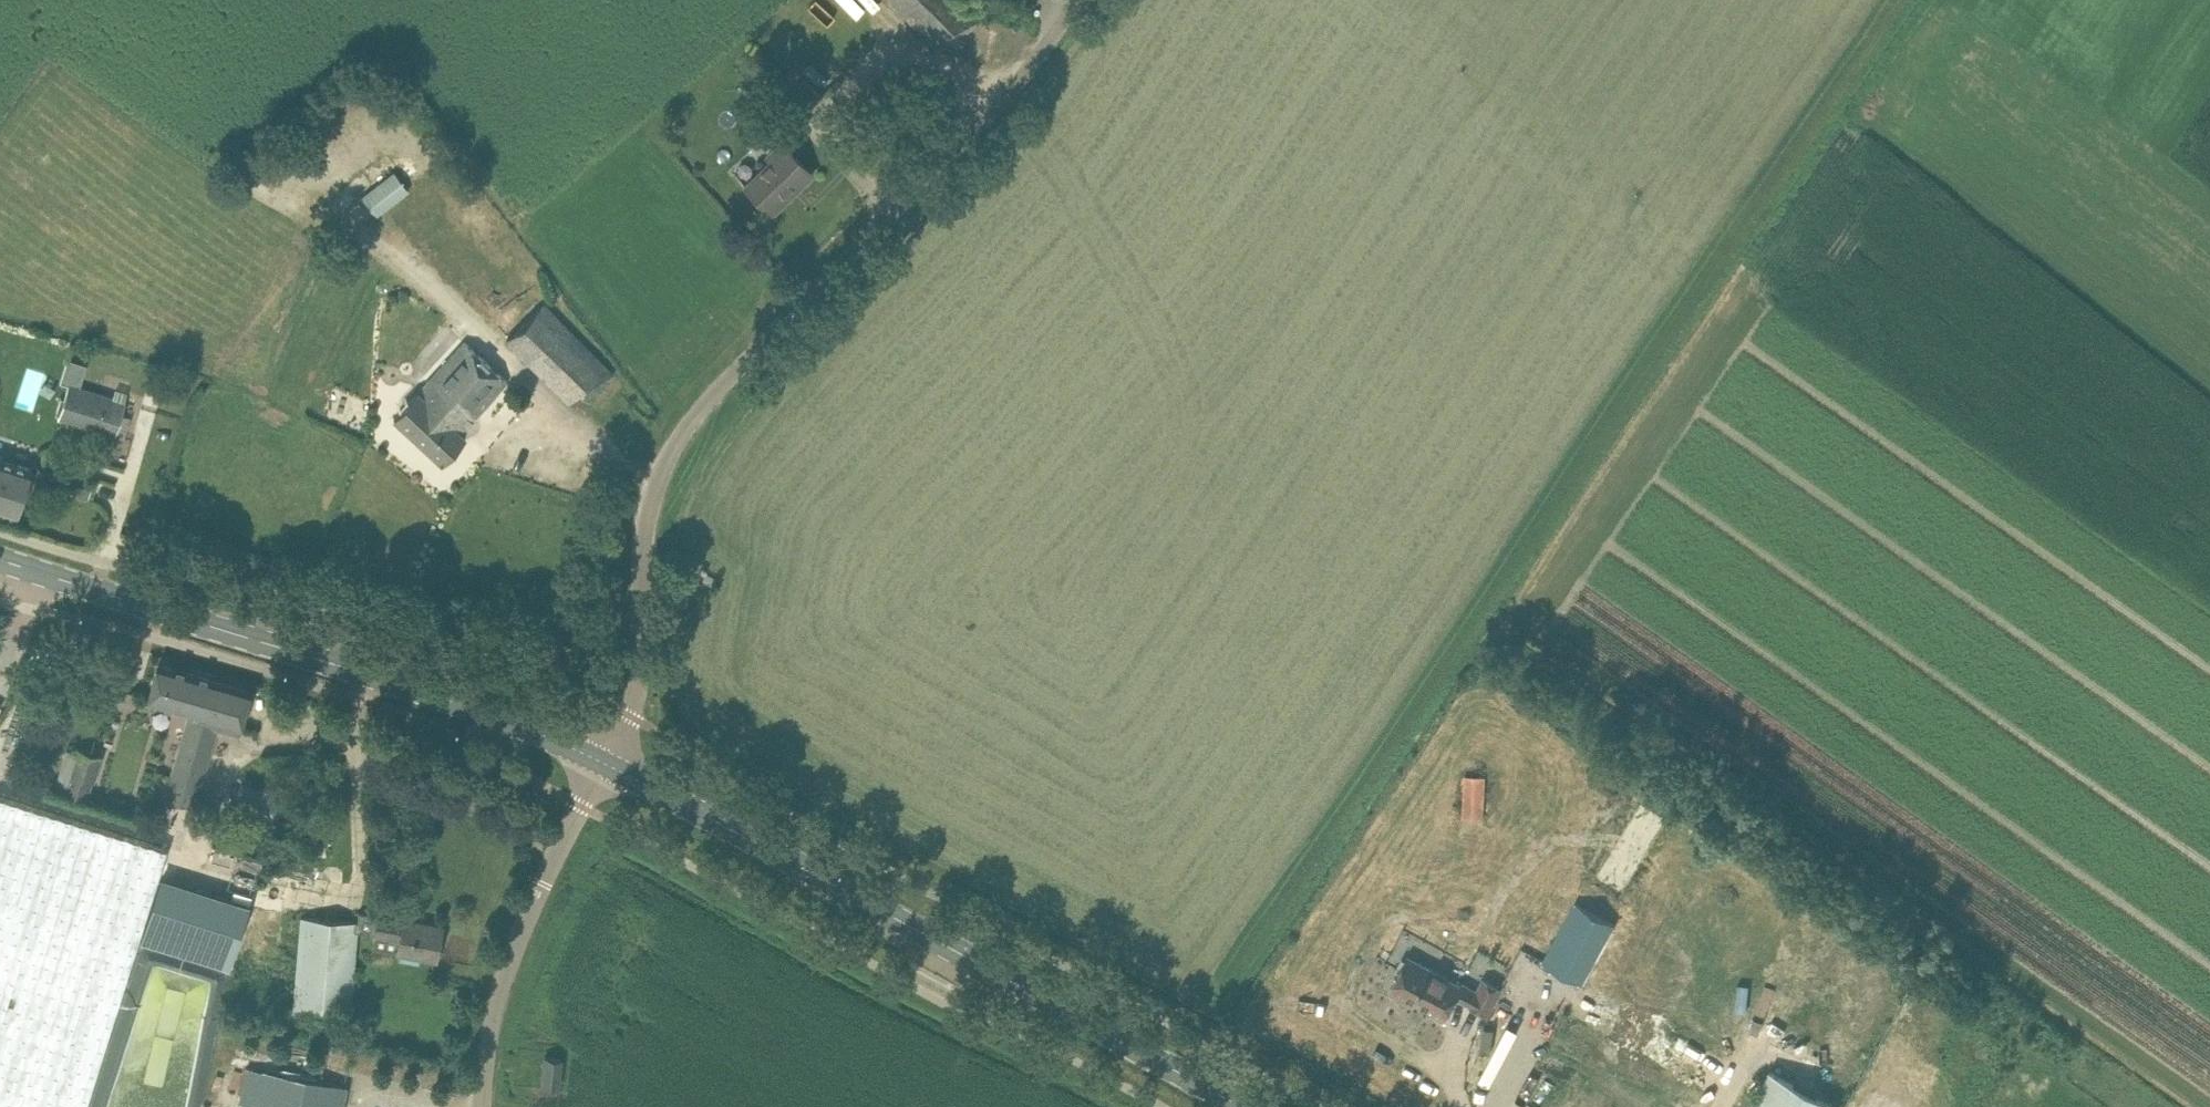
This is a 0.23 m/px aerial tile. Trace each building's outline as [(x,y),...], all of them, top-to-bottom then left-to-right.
[(983,16),(969,0),(894,0),(939,50),(951,39),(957,46),(967,37),(963,34),(983,16)] [(783,105),(800,121),(825,95),(807,79),(783,105)] [(813,173),(797,157),(782,141),(768,155),(773,160),(747,185),(773,211),(774,211),(770,206),(793,184),(797,188),(813,173)] [(362,197),(377,216),(410,190),(395,171),(362,197)] [(315,250),(329,262),(338,251),(324,239),(315,250)] [(541,305),(506,341),(568,403),(570,401),(581,390),(589,398),(613,373),(615,371),(545,302),(541,305)] [(508,381),(491,366),(464,341),(394,417),(443,461),(466,436),(462,432),(508,381)] [(61,417),(113,433),(123,400),(72,384),(61,417)] [(18,512),(33,465),(0,455),(0,507),(18,512)] [(148,699),(190,711),(172,775),(166,796),(196,805),(217,731),(222,732),(223,728),(239,733),(252,688),(159,662),(153,683),(148,699)] [(80,748),(66,793),(90,800),(95,782),(84,779),(93,752),(80,748)] [(1464,803),(1485,804),(1486,776),(1466,775),(1464,803)] [(166,845),(0,794),(0,1106),(86,1106),(166,845)] [(145,924),(270,963),(284,920),(250,909),(248,918),(204,904),(202,910),(154,895),(145,924)] [(1548,962),(1586,982),(1617,924),(1579,904),(1548,962)] [(356,920),(301,916),(294,1011),(352,1016),(358,931),(376,934),(401,938),(399,952),(437,959),(443,926),(405,919),(405,920),(357,912),(356,920)] [(1392,987),(1446,1016),(1458,995),(1471,1003),(1471,1004),(1488,1013),(1502,988),(1485,978),(1478,990),(1465,983),(1463,985),(1409,955),(1392,987)] [(1537,1026),(1559,972),(1548,967),(1526,1022),(1537,1026)] [(542,1084),(559,1087),(563,1057),(545,1055),(542,1084)] [(324,1081),(266,1070),(247,1067),(240,1103),(259,1106),(342,1106),(346,1086),(324,1081)] [(1771,1069),(1750,1106),(1841,1106),(1771,1069)]
